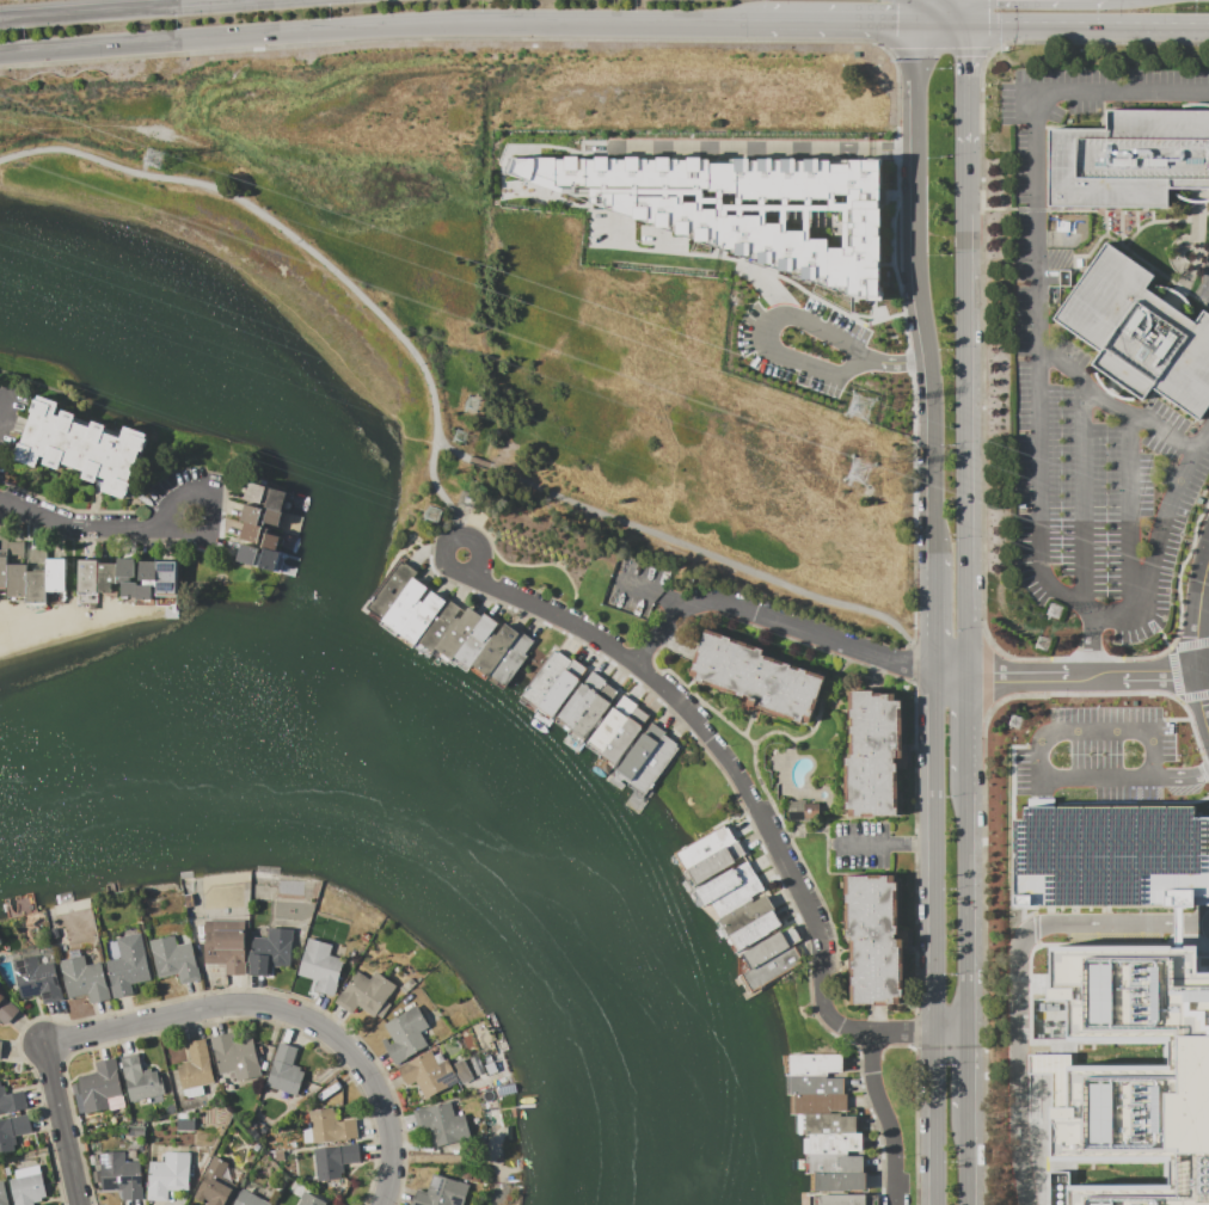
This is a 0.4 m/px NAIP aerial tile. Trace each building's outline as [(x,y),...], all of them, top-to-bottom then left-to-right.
[(1167,209),(1167,189),(1196,189),(1208,189),(1208,111),(1101,109),(1101,128),(1045,127),(1044,207),(1167,209)] [(508,148),(527,149),(561,149),(585,149),(880,150),(880,177),(883,295),(877,295),(855,294),(848,291),(800,275),(755,258),(734,250),(711,242),(707,240),(685,233),(590,199),(542,182),(529,177),(503,167),(508,148)] [(1096,349),(1086,363),(1142,401),(1150,389),(1198,423),(1208,407),(1208,315),(1201,309),(1192,321),(1170,306),(1144,288),(1152,277),(1103,241),(1082,269),(1049,316),(1096,349)] [(37,395),(57,402),(53,414),(59,417),(61,410),(75,414),(73,422),(90,428),(92,420),(105,425),(103,432),(119,438),(124,426),(146,434),(145,437),(146,438),(142,450),(140,450),(128,481),(131,482),(125,499),(100,491),(104,479),(97,477),(94,482),(81,478),(84,472),(60,463),(57,469),(41,463),(43,457),(39,455),(35,467),(20,462),(22,457),(16,455),(37,395)] [(266,508),(264,508),(265,502),(262,500),(260,504),(241,498),(247,481),(287,493),(281,512),(266,508)] [(281,512),(277,525),(259,521),(257,525),(244,522),(239,521),(245,504),(262,509),(260,512),(265,514),(266,508),(281,512)] [(257,525),(268,528),(265,533),(280,537),(275,551),(264,548),(260,547),(263,541),(258,540),(257,543),(239,539),(244,522),(257,525)] [(275,551),(280,553),(275,572),(235,561),(240,543),(258,549),(257,553),(262,554),(264,548),(275,551)] [(45,591),(45,571),(45,558),(66,559),(66,591),(45,591)] [(78,559),(98,559),(98,562),(98,591),(78,591),(78,559)] [(116,577),(116,562),(116,559),(134,559),(134,577),(116,577)] [(364,607),(399,560),(417,572),(412,578),(382,620),(364,607)] [(139,561),(157,561),(157,580),(139,580),(139,561)] [(157,561),(157,580),(157,596),(176,596),(176,561),(157,561)] [(98,562),(98,591),(109,591),(109,583),(116,583),(116,577),(116,562),(98,562)] [(6,588),(7,564),(26,564),(26,571),(26,596),(6,596),(6,588)] [(26,571),(26,596),(25,602),(45,603),(45,591),(45,571),(26,571)] [(412,578),(382,620),(415,643),(416,641),(444,601),(412,578)] [(121,582),(136,582),(136,584),(136,596),(121,596),(121,582)] [(136,584),(136,596),(136,598),(151,598),(151,584),(136,584)] [(444,601),(447,598),(465,611),(436,650),(434,648),(431,652),(416,641),(444,601)] [(465,611),(436,650),(450,660),(453,657),(481,617),(467,608),(465,611)] [(453,657),(481,617),(484,614),(497,623),(487,635),(489,637),(467,668),(453,657)] [(489,637),(467,668),(485,680),(489,675),(517,634),(503,623),(495,635),(491,633),(489,637)] [(489,675),(517,634),(520,631),(534,641),(524,654),(527,657),(505,687),(489,675)] [(702,632),(720,638),(722,635),(730,639),(729,641),(751,650),(753,646),(766,651),(763,658),(781,664),(781,662),(791,665),(790,668),(796,670),(797,666),(805,670),(804,674),(823,681),(816,699),(814,699),(810,709),(812,711),(808,723),(800,720),(799,724),(791,720),(792,718),(784,714),(783,718),(766,712),(767,709),(755,706),(753,705),(751,706),(744,703),(747,697),(742,695),(742,697),(734,694),(735,693),(726,689),(725,693),(708,686),(710,683),(702,681),(701,684),(692,681),(693,677),(686,675),(691,662),(694,663),(696,659),(699,653),(695,651),(702,632)] [(520,696),(552,651),(556,653),(557,651),(571,660),(565,669),(536,708),(520,696)] [(565,669),(536,708),(553,719),(554,718),(581,681),(565,669)] [(554,718),(581,681),(597,693),(571,730),(554,718)] [(847,689),(871,689),(871,695),(878,695),(878,693),(894,693),(894,700),(898,700),(898,708),(897,708),(896,750),(898,750),(898,757),(895,757),(895,807),(898,807),(898,817),(872,817),(872,813),(860,813),(860,817),(852,817),(852,810),(841,810),(841,801),(846,801),(846,764),(842,764),(842,757),(847,757),(847,689)] [(597,693),(571,730),(585,739),(610,705),(612,703),(597,693)] [(585,739),(610,705),(626,717),(601,751),(585,739)] [(626,717),(601,751),(600,754),(614,763),(637,731),(638,732),(642,727),(626,717)] [(615,770),(640,732),(656,743),(630,780),(615,770)] [(656,743),(630,780),(628,782),(645,794),(677,748),(674,745),(675,744),(662,734),(656,743)] [(817,802),(786,801),(786,819),(816,819),(817,802)] [(1191,819),(1208,818),(1208,897),(1191,897),(1191,904),(1013,905),(1013,819),(1025,819),(1025,807),(1190,807),(1191,819)] [(671,853),(723,823),(725,828),(726,826),(734,841),(685,869),(682,871),(671,853)] [(734,841),(685,869),(694,886),(732,863),(731,862),(743,855),(734,841)] [(695,889),(731,868),(732,869),(745,861),(754,875),(710,903),(705,905),(695,889)] [(754,875),(710,903),(718,918),(750,899),(749,897),(756,893),(762,890),(754,875)] [(846,875),(869,875),(869,878),(878,878),(878,875),(886,875),(886,881),(895,881),(895,891),(891,891),(891,900),(896,900),(896,917),(892,917),(892,926),(896,926),(896,934),(892,934),(892,939),(901,939),(901,947),(898,947),(898,988),(902,988),(901,997),(892,997),(892,1003),(848,1003),(848,936),(842,936),(842,929),(847,929),(847,902),(842,902),(842,893),(846,893),(846,875)] [(718,918),(750,899),(763,892),(773,909),(772,909),(728,935),(718,918)] [(728,935),(737,951),(780,926),(772,909),(728,935)] [(204,920),(241,921),(241,930),(245,930),(244,975),(223,975),(223,964),(204,964),(204,920)] [(741,953),(791,924),(800,940),(792,945),(788,946),(750,969),(741,953)] [(252,937),(266,939),(268,927),(291,929),(288,967),(268,965),(268,976),(248,975),(250,961),(246,960),(246,949),(251,949),(252,937)] [(140,932),(151,979),(130,984),(133,995),(112,998),(104,960),(119,957),(116,937),(140,932)] [(148,940),(173,935),(174,945),(190,941),(198,979),(179,984),(177,973),(157,978),(148,940)] [(306,936),(331,945),(329,954),(344,959),(333,996),(313,990),(315,980),(296,975),(302,957),(300,957),(306,936)] [(788,946),(750,969),(741,975),(750,991),(802,961),(792,945),(788,946)] [(1196,972),(1208,972),(1208,1204),(1048,1204),(1048,1172),(1067,1172),(1067,1185),(1167,1185),(1167,1160),(1049,1161),(1049,1107),(1049,1074),(1026,1074),(1026,1053),(1069,1053),(1069,1065),(1167,1065),(1167,1040),(1066,1041),(1066,1039),(1030,1039),(1030,997),(1047,998),(1047,988),(1049,988),(1048,946),(1170,945),(1170,947),(1183,947),(1183,945),(1196,945),(1196,972)] [(12,960),(50,952),(61,1000),(42,1003),(39,994),(20,997),(12,960)] [(59,960),(82,954),(85,965),(102,961),(110,1000),(91,1003),(88,992),(66,997),(59,960)] [(375,971),(395,985),(373,1016),(356,1004),(350,1014),(333,1001),(340,990),(342,991),(357,971),(369,979),(375,971)] [(4,1025),(0,1021),(0,994),(18,1010),(4,1025)] [(382,1025),(415,1006),(428,1027),(419,1032),(428,1046),(394,1065),(385,1047),(393,1043),(382,1025)] [(208,1037),(229,1033),(232,1041),(252,1037),(260,1076),(235,1081),(233,1071),(216,1075),(208,1037)] [(204,1038),(214,1082),(180,1089),(176,1065),(180,1064),(180,1062),(189,1060),(185,1041),(204,1038)] [(265,1084),(271,1064),(270,1064),(275,1050),(276,1050),(280,1041),(297,1047),(291,1064),(299,1066),(299,1070),(303,1072),(296,1094),(265,1084)] [(395,1068),(429,1050),(436,1064),(446,1058),(458,1080),(423,1099),(415,1083),(406,1088),(395,1068)] [(164,1093),(129,1100),(119,1057),(137,1053),(141,1071),(149,1069),(151,1072),(157,1071),(158,1077),(160,1076),(164,1093)] [(787,1055),(842,1055),(842,1072),(826,1072),(826,1075),(787,1075),(787,1055)] [(113,1057),(122,1095),(106,1098),(109,1108),(84,1114),(76,1076),(97,1072),(94,1062),(113,1057)] [(462,1058),(472,1078),(461,1084),(450,1064),(462,1058)] [(826,1075),(787,1075),(787,1095),(793,1095),(842,1095),(842,1078),(826,1078),(826,1075)] [(27,1109),(0,1115),(0,1087),(4,1086),(6,1095),(24,1092),(27,1109)] [(793,1095),(842,1095),(846,1095),(846,1112),(829,1112),(829,1113),(802,1113),(793,1113),(793,1095)] [(412,1109),(449,1101),(453,1115),(462,1113),(468,1139),(431,1146),(426,1126),(416,1129),(412,1109)] [(308,1109),(332,1108),(332,1121),(355,1120),(356,1138),(302,1143),(301,1129),(307,1129),(307,1123),(309,1123),(308,1109)] [(829,1113),(802,1113),(802,1135),(808,1135),(840,1135),(840,1132),(854,1132),(854,1117),(834,1117),(834,1118),(830,1118),(830,1113),(829,1113)] [(16,1145),(0,1149),(0,1120),(27,1114),(31,1132),(14,1136),(16,1145)] [(808,1135),(840,1135),(840,1132),(854,1132),(860,1132),(860,1150),(846,1150),(846,1156),(860,1156),(860,1173),(812,1173),(808,1173),(808,1135)] [(313,1149),(339,1146),(339,1145),(358,1143),(360,1162),(343,1163),(343,1173),(340,1174),(340,1179),(315,1181),(313,1149)] [(164,1151),(189,1152),(188,1191),(166,1189),(166,1200),(146,1200),(146,1187),(147,1187),(148,1162),(164,1162),(164,1151)] [(98,1152),(124,1152),(124,1161),(139,1161),(139,1169),(141,1169),(142,1199),(121,1199),(121,1189),(100,1191),(98,1152)] [(237,1186),(227,1204),(204,1204),(207,1200),(203,1198),(201,1203),(191,1198),(213,1156),(227,1163),(220,1178),(237,1186)] [(32,1203),(33,1204),(14,1204),(10,1180),(16,1179),(14,1172),(39,1167),(45,1197),(39,1198),(41,1201),(32,1203)] [(860,1173),(812,1173),(812,1191),(851,1191),(851,1189),(865,1189),(865,1173),(860,1173)] [(468,1186),(462,1204),(411,1204),(417,1189),(425,1193),(432,1174),(468,1186)] [(4,1181),(8,1204),(0,1204),(0,1182),(4,1181)] [(270,1203),(269,1204),(232,1204),(240,1188),(270,1203)] [(326,1203),(325,1204),(294,1204),(301,1191),(326,1203)] [(864,1195),(864,1204),(817,1204),(817,1193),(821,1193),(821,1195),(864,1195)]
